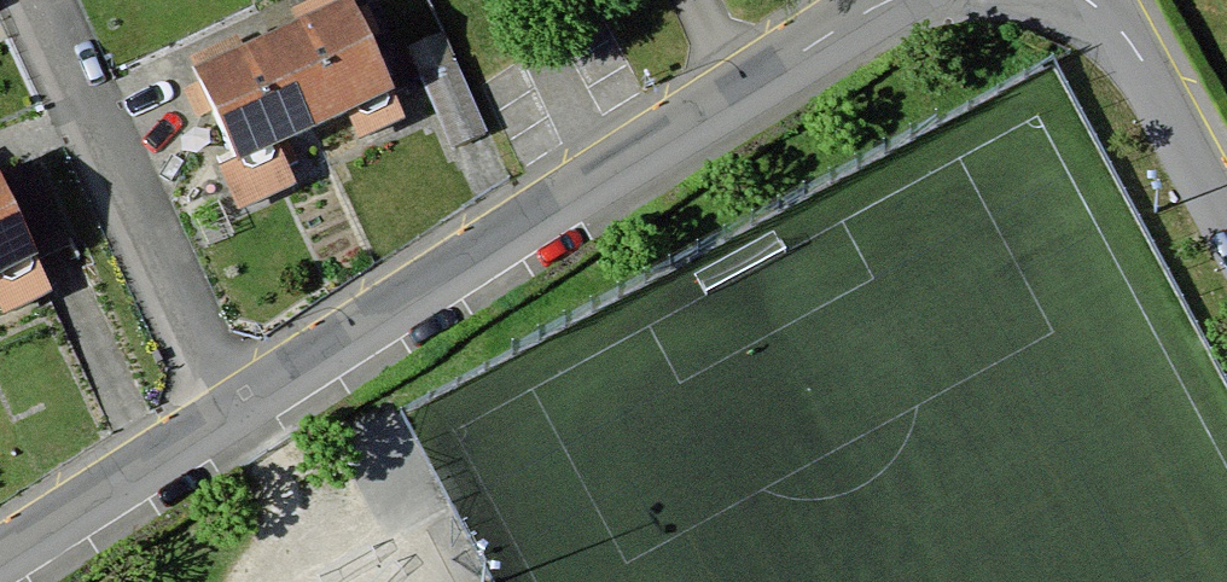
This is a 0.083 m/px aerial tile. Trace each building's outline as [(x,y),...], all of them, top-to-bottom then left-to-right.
[(376,97),(331,0),(327,0),(173,71),(234,205),(289,180),(273,144),(376,97)] [(29,177),(0,190),(0,297),(69,267),(29,177)]
